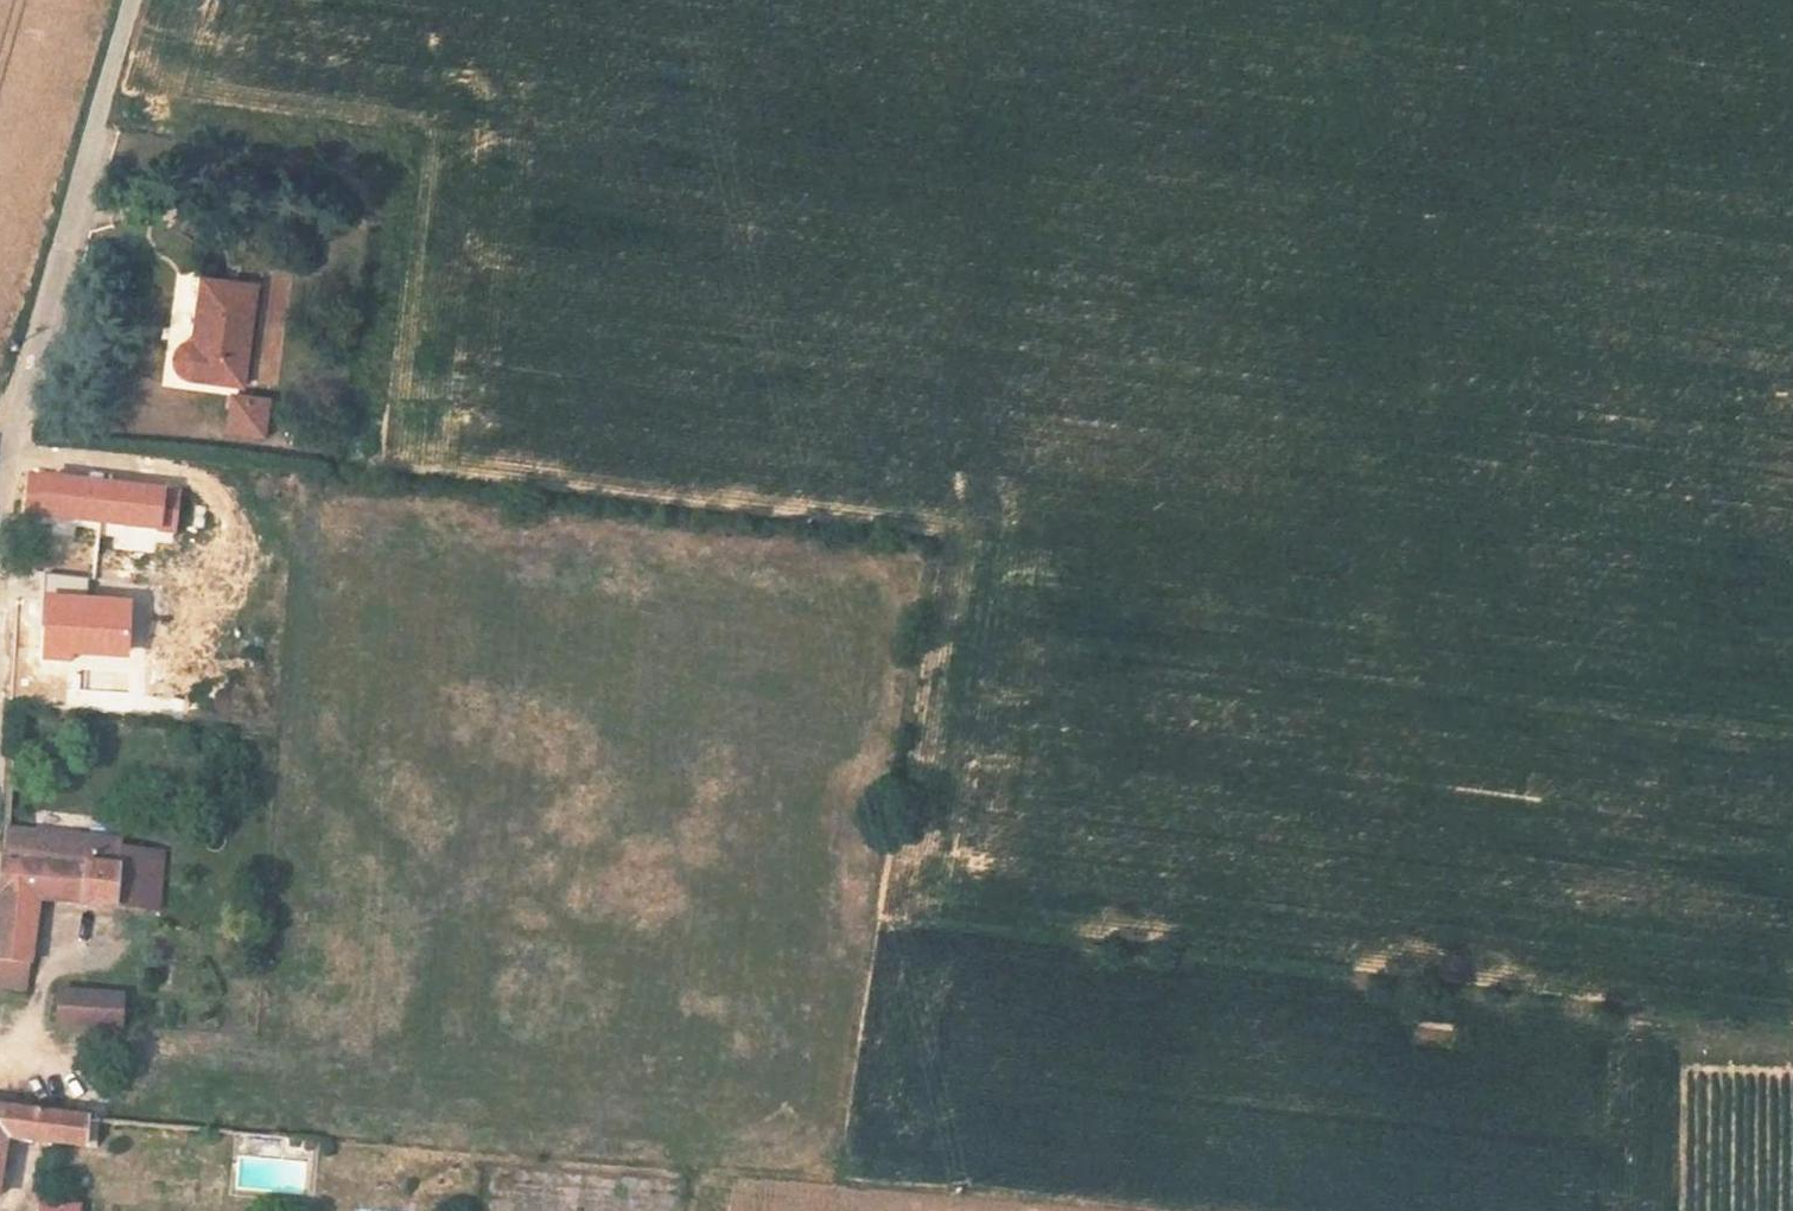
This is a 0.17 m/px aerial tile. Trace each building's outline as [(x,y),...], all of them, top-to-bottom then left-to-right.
[(255,278),(205,271),(196,334),(193,334),(187,336),(184,339),(180,344),(179,352),(181,358),(185,364),(191,367),(242,374),(255,278)] [(269,391),(233,386),(228,421),(264,426),(269,391)] [(122,854),(120,862),(118,891),(118,893),(147,895),(150,866),(151,854),(122,854)] [(118,891),(120,862),(0,857),(0,949),(41,951),(45,888),(118,891)] [(50,1025),(120,1030),(123,994),(52,989),(50,1025)] [(1743,1082),(1788,1085),(1789,1069),(1744,1066),(1743,1082)] [(3,1141),(101,1154),(105,1125),(0,1109),(0,1161),(3,1141)]
